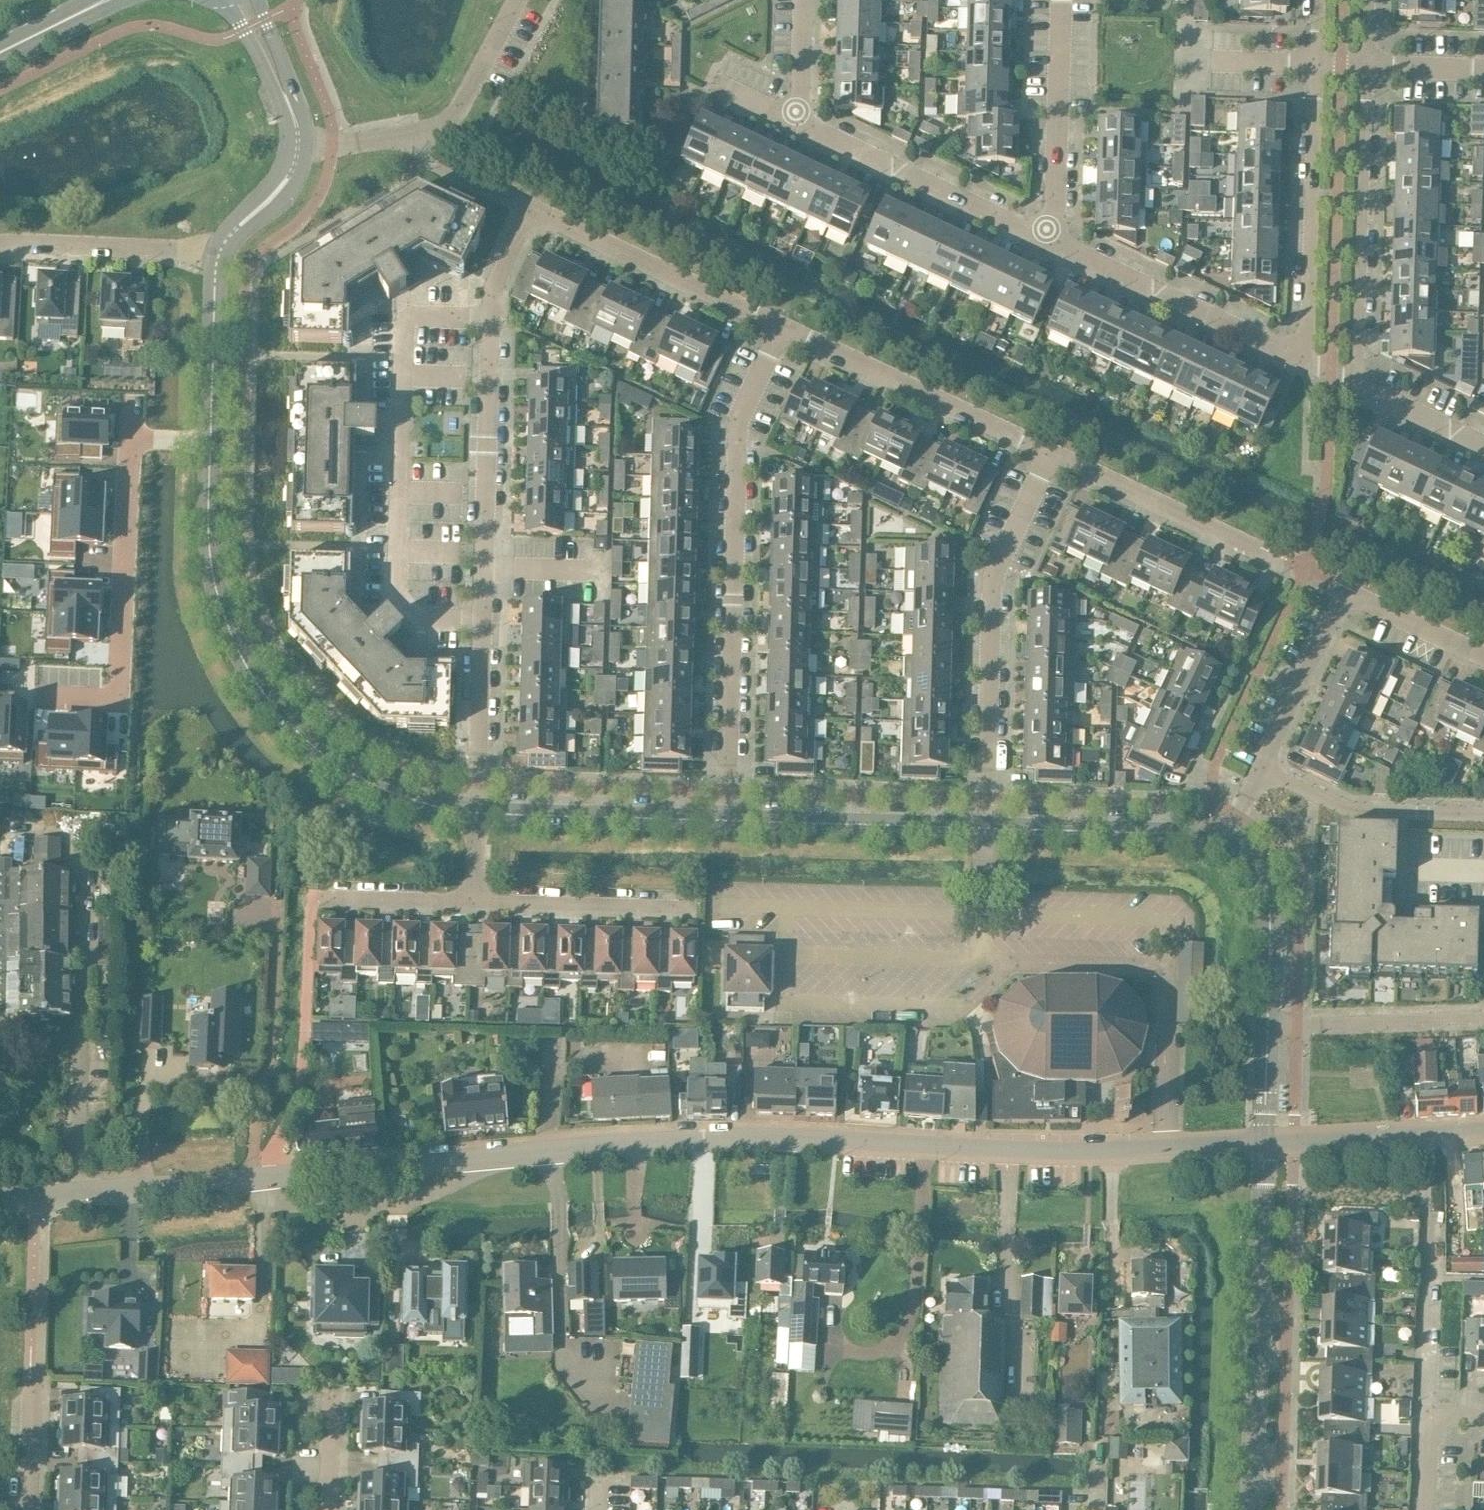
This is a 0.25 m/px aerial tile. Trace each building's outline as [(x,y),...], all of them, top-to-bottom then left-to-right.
[(718,0),(713,0),(707,3),(711,11),(721,6),(718,0)] [(938,9),(938,0),(928,0),(927,4),(927,9),(938,9)] [(970,10),(1007,11),(1008,0),(970,0),(970,10)] [(1207,0),(1194,0),(1193,22),(1207,23),(1207,0)] [(1286,0),(1240,0),(1239,12),(1244,12),(1244,18),(1266,18),(1266,13),(1285,13),(1286,0)] [(1445,0),(1399,0),(1399,17),(1418,17),(1418,23),(1440,24),(1440,18),(1445,18),(1445,0)] [(612,1),(602,1),(601,44),(638,45),(639,4),(639,2),(612,1)] [(877,24),(877,2),(840,1),(839,23),(877,24)] [(711,11),(707,3),(696,8),(700,16),(711,11)] [(927,4),(922,4),(917,3),(916,18),(927,18),(927,9),(927,4)] [(1474,3),(1474,31),(1483,32),(1483,3),(1474,3)] [(700,16),(696,8),(686,13),(690,22),(700,16)] [(937,23),(938,9),(927,9),(927,18),(927,23),(937,23)] [(1007,33),(1007,11),(970,10),(969,32),(1007,33)] [(876,45),(877,24),(839,23),(838,44),(876,45)] [(920,39),(921,25),(911,25),(910,39),(920,39)] [(1006,54),(1007,33),(969,32),(968,53),(1006,54)] [(681,47),(681,35),(672,35),(671,47),(681,47)] [(926,52),(936,52),(937,38),(926,37),(926,52)] [(638,45),(601,44),(599,87),(637,88),(638,45)] [(875,67),(876,45),(838,44),(837,66),(875,67)] [(681,47),(671,47),(671,58),(680,58),(681,47)] [(936,67),(936,52),(926,52),(925,66),(936,67)] [(909,68),(919,68),(920,54),(910,53),(909,68)] [(1005,76),(1006,54),(968,53),(967,75),(1005,76)] [(680,58),(671,58),(671,70),(680,70),(680,58)] [(875,88),(875,67),(837,66),(837,87),(875,88)] [(919,83),(919,68),(909,68),(909,82),(919,83)] [(680,70),(671,70),(670,82),(680,82),(680,70)] [(1004,98),(1005,76),(967,75),(967,96),(1004,98)] [(925,95),(935,95),(935,81),(925,81),(925,95)] [(637,88),(599,87),(598,132),(599,132),(635,133),(637,88)] [(883,88),(875,88),(837,87),(836,110),(856,110),(855,114),(853,113),(852,114),(879,126),(879,125),(877,124),(878,111),(882,111),(883,88)] [(934,110),(935,95),(925,95),(924,110),(934,110)] [(1004,119),(1004,98),(967,96),(957,96),(956,118),(1016,120),(1016,119),(1004,119)] [(1203,127),(1204,99),(1191,98),(1190,127),(1203,127)] [(670,99),(669,111),(679,111),(679,99),(670,99)] [(1235,134),(1282,136),(1282,113),(1263,113),(1263,107),(1241,106),(1241,112),(1236,112),(1235,134)] [(1475,107),(1471,107),(1470,136),(1483,136),(1483,115),(1483,107),(1475,107)] [(679,111),(669,111),(669,122),(678,122),(679,111)] [(1395,139),(1441,140),(1442,118),(1437,118),(1437,112),(1415,111),(1415,117),(1395,116),(1395,139)] [(1184,147),(1184,118),(1171,117),(1171,146),(1184,147)] [(694,118),(686,135),(693,138),(701,122),(694,118)] [(956,118),(968,119),(967,140),(977,140),(978,140),(1015,141),(1016,120),(1004,119),(997,119),(956,118)] [(703,171),(723,129),(702,119),(701,122),(693,138),(682,161),(703,171)] [(669,122),(669,134),(678,134),(678,122),(669,122)] [(1100,144),(1146,146),(1146,145),(1137,145),(1138,123),(1100,122),(1100,144)] [(934,139),(938,131),(923,123),(919,131),(934,139)] [(724,181),(744,139),(723,129),(703,171),(724,181)] [(907,144),(910,136),(895,129),(891,137),(907,144)] [(1282,136),(1235,134),(1235,135),(1240,135),(1240,155),(1235,155),(1235,156),(1277,157),(1278,136),(1282,136)] [(745,191),(764,149),(744,139),(724,181),(745,191)] [(927,154),(931,146),(916,139),(912,147),(927,154)] [(1440,162),(1441,140),(1395,139),(1398,139),(1398,160),(1440,162)] [(1014,164),(1015,141),(977,140),(977,162),(979,162),(979,166),(976,165),(976,166),(996,176),(997,175),(995,174),(995,163),(1014,164)] [(1189,154),(1200,155),(1200,140),(1190,140),(1189,154)] [(1146,167),(1146,146),(1100,144),(1099,166),(1146,167)] [(765,200),(785,158),(764,149),(745,191),(765,200)] [(1472,163),(1483,163),(1483,149),(1473,149),(1472,163)] [(1173,168),(1183,168),(1183,154),(1173,154),(1173,168)] [(1199,169),(1200,155),(1189,154),(1189,169),(1199,169)] [(1277,179),(1277,157),(1235,156),(1234,177),(1277,179)] [(786,210),(806,168),(785,158),(765,200),(786,210)] [(1439,183),(1440,162),(1398,160),(1397,182),(1439,183)] [(1482,178),(1483,163),(1472,163),(1472,178),(1482,178)] [(1145,189),(1146,167),(1099,166),(1098,188),(1145,189)] [(807,220),(826,178),(806,168),(786,210),(807,220)] [(1182,183),(1183,168),(1173,168),(1172,183),(1182,183)] [(1276,200),(1277,179),(1234,177),(1233,199),(1276,200)] [(827,229),(847,188),(826,178),(807,220),(827,229)] [(1439,205),(1439,183),(1397,182),(1396,204),(1439,205)] [(1188,197),(1198,198),(1199,183),(1189,183),(1188,197)] [(847,188),(827,229),(849,239),(868,198),(847,188)] [(1144,211),(1145,189),(1098,188),(1098,209),(1144,211)] [(476,240),(485,221),(472,215),(475,210),(456,201),(450,198),(448,204),(417,189),(291,267),(290,301),(284,301),(283,328),(289,328),(289,342),(343,343),(344,298),(375,279),(389,301),(411,287),(407,281),(415,276),(408,266),(409,265),(406,260),(420,251),(462,270),(471,252),(474,253),(479,241),(476,240)] [(1471,206),(1481,206),(1482,192),(1471,192),(1471,206)] [(1187,212),(1188,198),(1177,197),(1177,212),(1187,212)] [(1198,212),(1198,198),(1188,197),(1188,198),(1187,212),(1198,212)] [(1275,222),(1276,200),(1233,199),(1233,220),(1275,222)] [(1438,227),(1439,205),(1396,204),(1396,225),(1438,227)] [(887,257),(906,216),(885,205),(865,247),(887,257)] [(1481,221),(1481,206),(1471,206),(1470,221),(1481,221)] [(1144,211),(1098,209),(1097,231),(1117,232),(1117,236),(1114,235),(1113,236),(1134,246),(1135,244),(1132,243),(1132,233),(1135,233),(1135,211),(1144,211)] [(907,267),(927,225),(906,216),(887,257),(907,267)] [(1275,243),(1275,222),(1233,220),(1232,242),(1275,243)] [(928,277),(948,235),(927,225),(907,267),(928,277)] [(1437,248),(1438,227),(1396,225),(1395,247),(1437,248)] [(1197,241),(1197,227),(1187,226),(1187,241),(1197,241)] [(949,286),(968,245),(948,235),(928,277),(949,286)] [(1483,250),(1483,235),(1473,235),(1473,249),(1483,250)] [(1274,265),(1275,243),(1232,242),(1231,264),(1274,265)] [(969,296),(989,254),(968,245),(949,286),(969,296)] [(1437,270),(1437,248),(1395,247),(1394,268),(1437,270)] [(1198,263),(1202,255),(1186,248),(1183,256),(1198,263)] [(1482,264),(1483,250),(1473,249),(1472,264),(1482,264)] [(1170,268),(1174,260),(1159,253),(1155,261),(1170,268)] [(990,306),(1010,264),(989,254),(969,296),(990,306)] [(548,305),(566,265),(555,260),(554,262),(544,257),(542,261),(531,255),(510,298),(525,305),(529,296),(548,305)] [(1191,278),(1194,270),(1179,263),(1176,270),(1191,278)] [(1274,265),(1231,264),(1224,263),(1224,270),(1231,271),(1231,286),(1237,286),(1237,290),(1235,289),(1234,290),(1269,307),(1270,305),(1269,305),(1270,287),(1273,287),(1274,265)] [(1011,315),(1030,274),(1010,264),(990,306),(1011,315)] [(576,329),(596,286),(585,281),(587,278),(577,273),(578,271),(566,265),(548,305),(567,314),(563,323),(576,329)] [(1436,291),(1437,270),(1394,268),(1393,290),(1436,291)] [(1030,274),(1011,315),(1032,326),(1052,284),(1030,274)] [(58,277),(58,275),(57,275),(56,277),(39,276),(38,292),(35,291),(34,305),(38,305),(37,327),(61,328),(60,337),(77,338),(80,279),(79,279),(79,285),(65,285),(65,278),(58,277)] [(122,280),(122,278),(121,278),(120,280),(103,279),(102,294),(99,294),(98,308),(102,308),(100,329),(125,331),(124,340),(141,341),(144,282),(143,281),(143,288),(128,287),(129,281),(122,280)] [(1468,292),(1478,293),(1479,278),(1469,278),(1468,292)] [(13,340),(16,280),(15,280),(15,287),(0,286),(1,280),(0,280),(0,339),(13,340)] [(613,336),(632,296),(620,291),(619,293),(609,288),(607,292),(596,286),(576,329),(590,336),(594,327),(613,336)] [(1435,313),(1436,291),(1393,290),(1393,312),(1435,313)] [(1070,343),(1090,302),(1068,291),(1049,333),(1050,334),(1070,343)] [(1478,307),(1478,293),(1468,292),(1468,307),(1478,307)] [(641,360),(661,317),(650,312),(652,308),(642,304),(643,301),(632,296),(613,336),(632,345),(628,354),(641,360)] [(1091,353),(1110,311),(1090,302),(1070,343),(1091,353)] [(1111,363),(1131,321),(1110,311),(1091,353),(1111,363)] [(1435,335),(1435,313),(1393,312),(1392,333),(1435,335)] [(678,366),(697,327),(685,321),(684,324),(674,319),(673,322),(661,317),(641,360),(655,366),(659,357),(678,366)] [(1132,372),(1151,331),(1131,321),(1111,363),(1132,372)] [(1477,336),(1477,322),(1467,321),(1467,336),(1477,336)] [(697,327),(678,366),(697,375),(693,384),(707,391),(727,348),(715,342),(716,339),(707,334),(708,332),(697,327)] [(1152,382),(1172,340),(1151,331),(1132,372),(1152,382)] [(1434,357),(1435,335),(1392,333),(1391,356),(1411,356),(1411,360),(1409,359),(1408,360),(1429,370),(1429,369),(1427,367),(1427,357),(1434,357)] [(1461,336),(1460,351),(1476,351),(1477,337),(1461,336)] [(1173,392),(1193,350),(1172,340),(1152,382),(1173,392)] [(70,350),(70,363),(77,363),(78,350),(70,350)] [(1194,401),(1213,360),(1193,350),(1173,392),(1194,401)] [(1214,411),(1234,369),(1213,360),(1194,401),(1214,411)] [(530,404),(575,406),(576,370),(539,369),(539,382),(529,382),(528,395),(531,395),(530,404)] [(1235,421),(1255,379),(1234,369),(1214,411),(1235,421)] [(349,417),(350,372),(296,370),(296,384),(290,384),(289,411),(295,411),(292,490),(286,490),(285,517),(292,517),(291,531),(345,533),(348,453),(354,454),(354,453),(367,453),(367,443),(374,443),(375,418),(349,417)] [(1255,379),(1235,421),(1256,431),(1276,389),(1255,379)] [(817,431),(835,392),(824,386),(823,389),(813,384),(811,388),(799,382),(779,425),(793,431),(798,422),(817,431)] [(1470,397),(1473,389),(1458,382),(1455,390),(1470,397)] [(845,456),(865,413),(854,408),(856,404),(846,399),(847,397),(835,392),(817,431),(836,440),(832,449),(845,456)] [(695,395),(689,408),(697,411),(703,398),(695,395)] [(1474,401),(1471,409),(1483,416),(1483,406),(1474,401)] [(575,406),(530,404),(530,426),(565,427),(566,406),(575,406)] [(610,421),(610,406),(600,406),(599,420),(610,421)] [(882,462),(900,422),(889,417),(888,419),(878,415),(876,418),(865,413),(845,456),(859,462),(863,453),(882,462)] [(56,415),(54,459),(80,460),(81,447),(106,448),(106,435),(110,436),(111,422),(107,422),(107,418),(56,415)] [(651,456),(699,457),(699,444),(697,444),(697,435),(689,435),(689,421),(652,420),(651,456)] [(910,486),(930,443),(919,438),(921,435),(911,430),(912,428),(900,422),(882,462),(901,471),(897,480),(910,486)] [(564,448),(565,427),(530,426),(529,447),(564,448)] [(599,449),(609,450),(609,435),(599,435),(599,449)] [(1380,489),(1399,447),(1378,437),(1358,479),(1380,489)] [(947,493),(966,453),(954,448),(953,450),(943,445),(942,449),(930,443),(910,486),(924,493),(928,484),(947,493)] [(564,470),(564,448),(529,447),(528,469),(564,470)] [(1400,498),(1420,457),(1399,447),(1380,489),(1400,498)] [(608,464),(609,450),(599,449),(598,464),(608,464)] [(798,450),(794,459),(802,462),(806,454),(798,450)] [(966,453),(947,493),(966,502),(962,511),(976,517),(996,474),(984,469),(986,465),(976,461),(977,458),(966,453)] [(698,470),(699,457),(651,456),(651,477),(696,479),(696,470),(698,470)] [(1421,508),(1440,466),(1420,457),(1400,498),(1421,508)] [(614,476),(624,477),(625,462),(614,462),(614,476)] [(1441,518),(1461,476),(1440,466),(1421,508),(1441,518)] [(528,469),(528,491),(573,492),(574,470),(564,470),(528,469)] [(53,475),(51,516),(102,518),(104,491),(79,490),(79,476),(53,475)] [(624,491),(624,477),(614,476),(613,491),(624,491)] [(1462,528),(1482,486),(1461,476),(1441,518),(1462,528)] [(695,487),(696,479),(651,477),(650,499),(697,500),(698,488),(695,487)] [(597,493),(608,493),(608,478),(598,478),(597,493)] [(774,503),(823,504),(824,479),(811,479),(811,481),(777,481),(776,490),(774,490),(774,503)] [(1483,535),(1483,487),(1482,486),(1462,528),(1483,537),(1483,535)] [(573,492),(528,491),(527,512),(562,513),(572,513),(573,492)] [(607,507),(608,493),(597,493),(597,507),(607,507)] [(893,494),(888,504),(899,509),(904,499),(893,494)] [(847,505),(861,505),(862,495),(847,495),(847,505)] [(697,513),(697,500),(650,499),(649,521),(694,522),(694,513),(697,513)] [(905,500),(901,509),(909,513),(913,504),(905,500)] [(823,504),(774,503),(773,516),(776,516),(775,524),(823,526),(823,504)] [(613,519),(623,520),(623,505),(613,505),(613,519)] [(1085,558),(1104,518),(1092,513),(1091,515),(1082,510),(1080,514),(1068,508),(1048,551),(1062,558),(1066,549),(1085,558)] [(562,536),(562,513),(527,512),(526,534),(562,536)] [(850,527),(861,527),(861,512),(851,512),(850,527)] [(101,546),(102,518),(51,516),(49,557),(75,558),(76,545),(101,546)] [(1114,582),(1134,539),(1123,534),(1124,530),(1114,526),(1115,523),(1104,518),(1085,558),(1104,566),(1100,575),(1114,582)] [(622,534),(623,520),(613,519),(612,534),(622,534)] [(694,531),(694,522),(649,521),(649,542),(696,544),(696,531),(694,531)] [(606,537),(607,522),(596,522),(596,536),(606,537)] [(822,547),(823,526),(775,524),(775,533),(773,533),(772,546),(822,547)] [(860,541),(861,527),(850,527),(850,541),(860,541)] [(606,551),(606,539),(594,539),(594,550),(606,551)] [(1151,588),(1169,549),(1158,543),(1157,545),(1147,541),(1145,544),(1134,539),(1114,582),(1127,588),(1132,579),(1151,588)] [(696,556),(696,544),(649,542),(648,564),(693,565),(693,556),(696,556)] [(822,548),(822,547),(772,546),(772,559),(774,559),(774,568),(809,569),(810,548),(822,548)] [(611,563),(622,563),(622,549),(612,548),(611,563)] [(904,571),(951,573),(951,564),(954,564),(954,548),(941,548),(941,550),(905,549),(904,571)] [(1179,613),(1199,570),(1188,565),(1190,561),(1180,556),(1181,554),(1169,549),(1151,588),(1170,597),(1165,606),(1179,613)] [(849,570),(859,570),(860,556),(850,555),(849,570)] [(865,570),(876,571),(876,556),(866,556),(865,570)] [(343,607),(344,561),(290,559),(290,573),(284,573),(283,600),(289,600),(288,627),(307,647),(303,651),(321,671),(326,667),(381,725),(408,726),(408,732),(435,733),(435,727),(449,727),(449,707),(453,707),(453,693),(450,693),(450,673),(405,672),(393,659),(397,655),(397,654),(406,646),(399,638),(404,633),(387,615),(368,633),(343,607)] [(621,578),(622,563),(611,563),(611,577),(621,578)] [(693,574),(693,565),(648,564),(647,585),(695,587),(695,574),(693,574)] [(1048,565),(1044,573),(1052,577),(1056,569),(1048,565)] [(809,589),(809,569),(774,568),(774,576),(771,576),(771,589),(819,590),(809,589)] [(859,585),(859,570),(849,570),(849,584),(859,585)] [(875,585),(876,571),(865,570),(865,585),(875,585)] [(1216,619),(1234,579),(1223,574),(1222,576),(1212,571),(1210,575),(1199,570),(1179,613),(1192,619),(1197,610),(1216,619)] [(951,581),(951,573),(904,571),(903,593),(915,593),(953,594),(953,582),(951,581)] [(75,574),(49,573),(47,613),(98,616),(99,588),(74,587),(75,574)] [(1234,579),(1216,619),(1235,628),(1230,637),(1245,644),(1265,601),(1253,595),(1255,592),(1245,587),(1246,585),(1234,579)] [(694,600),(695,587),(647,585),(647,607),(692,608),(692,600),(694,600)] [(818,612),(819,590),(771,589),(771,602),(773,602),(773,611),(818,612)] [(610,606),(620,606),(621,592),(611,591),(610,606)] [(953,607),(953,594),(915,593),(915,614),(903,614),(903,615),(950,616),(950,607),(953,607)] [(1031,618),(1076,620),(1077,597),(1043,596),(1043,594),(1029,594),(1029,610),(1031,610),(1031,618)] [(848,613),(858,613),(859,599),(848,599),(848,613)] [(864,613),(874,614),(875,599),(865,599),(864,613)] [(524,625),(569,626),(569,604),(525,603),(524,625)] [(604,619),(604,605),(594,605),(594,619),(604,619)] [(620,621),(620,606),(610,606),(610,620),(620,621)] [(691,617),(692,608),(647,607),(646,629),(693,630),(694,617),(691,617)] [(817,634),(818,612),(773,611),(772,620),(770,619),(770,632),(808,633),(817,634)] [(96,643),(98,616),(47,613),(45,654),(71,655),(71,642),(96,643)] [(858,628),(858,613),(848,613),(847,627),(858,628)] [(874,628),(874,614),(864,613),(864,628),(874,628)] [(950,625),(950,616),(903,615),(902,636),(952,638),(952,625),(950,625)] [(1121,630),(1125,621),(1112,615),(1107,624),(1121,630)] [(1075,641),(1076,620),(1031,618),(1031,627),(1028,627),(1028,640),(1075,641)] [(1138,627),(1127,622),(1125,621),(1121,630),(1134,636),(1138,627)] [(568,648),(569,626),(524,625),(523,647),(568,648)] [(693,643),(693,630),(646,629),(646,650),(690,652),(691,643),(693,643)] [(1139,639),(1137,643),(1144,646),(1150,633),(1143,630),(1139,639)] [(807,655),(808,633),(770,632),(769,645),(772,645),(772,654),(807,655)] [(593,649),(603,649),(603,634),(593,634),(593,649)] [(609,649),(619,649),(620,635),(609,635),(609,649)] [(951,650),(952,638),(902,636),(902,637),(914,637),(913,657),(904,657),(904,658),(949,659),(949,650),(951,650)] [(1075,663),(1075,641),(1028,640),(1028,653),(1030,653),(1030,662),(1075,663)] [(860,642),(858,642),(848,642),(847,656),(860,657),(860,642)] [(860,657),(868,657),(868,642),(860,642),(860,657)] [(568,670),(568,648),(523,647),(523,668),(558,669),(568,670)] [(1337,675),(1380,695),(1395,663),(1361,647),(1356,659),(1348,656),(1344,664),(1342,663),(1337,675)] [(602,663),(603,649),(593,649),(592,663),(602,663)] [(619,664),(619,649),(609,649),(608,664),(619,664)] [(690,660),(690,652),(646,650),(645,672),(692,673),(693,660),(690,660)] [(1169,671),(1211,691),(1217,679),(1215,678),(1219,670),(1178,651),(1169,671)] [(806,677),(807,655),(772,654),(771,663),(769,663),(768,676),(806,677)] [(1127,659),(1124,658),(1117,654),(1111,667),(1120,672),(1127,659)] [(860,671),(860,657),(847,656),(847,671),(860,671)] [(868,671),(868,657),(860,657),(860,671),(868,671)] [(948,668),(949,659),(904,658),(903,679),(951,681),(951,668),(948,668)] [(1136,663),(1129,660),(1127,659),(1120,672),(1130,676),(1136,663)] [(1074,684),(1075,663),(1030,662),(1030,670),(1027,670),(1027,683),(1074,684)] [(1114,685),(1120,672),(1111,667),(1105,680),(1114,685)] [(558,669),(523,668),(522,690),(567,691),(557,690),(558,669)] [(1206,703),(1211,691),(1169,671),(1159,690),(1200,709),(1204,702),(1206,703)] [(645,672),(644,693),(689,695),(689,686),(692,686),(692,673),(645,672)] [(1124,689),(1130,676),(1120,672),(1114,685),(1124,689)] [(1417,672),(1411,684),(1425,690),(1431,679),(1417,672)] [(1370,715),(1380,695),(1337,675),(1331,687),(1333,688),(1330,695),(1370,715)] [(806,698),(806,677),(768,676),(768,688),(771,688),(770,697),(806,698)] [(605,678),(602,678),(595,677),(594,692),(605,692),(605,678)] [(616,678),(608,678),(605,678),(605,692),(615,692),(616,678)] [(950,694),(951,681),(903,679),(903,680),(913,680),(912,701),(947,702),(948,694),(950,694)] [(1074,706),(1074,684),(1027,683),(1026,696),(1029,696),(1029,705),(1074,706)] [(1457,732),(1475,692),(1464,687),(1463,689),(1453,685),(1451,688),(1439,683),(1419,726),(1433,732),(1438,723),(1457,732)] [(845,699),(856,700),(856,685),(846,685),(845,699)] [(862,700),(872,700),(872,686),(862,685),(862,700)] [(567,691),(522,690),(521,712),(566,713),(567,691)] [(1196,717),(1200,709),(1159,690),(1150,710),(1193,730),(1198,718),(1196,717)] [(604,707),(605,692),(594,692),(594,706),(604,707)] [(615,707),(615,692),(605,692),(604,707),(615,707)] [(1100,707),(1110,707),(1111,692),(1100,692),(1100,707)] [(1475,692),(1457,732),(1476,741),(1472,750),(1483,756),(1483,697),(1475,692)] [(689,703),(689,695),(644,693),(644,715),(691,716),(691,703),(689,703)] [(23,764),(26,709),(14,708),(15,695),(0,694),(0,763),(23,764)] [(1370,715),(1330,695),(1326,703),(1324,702),(1318,714),(1353,730),(1361,711),(1370,715)] [(805,720),(806,698),(770,697),(770,706),(768,706),(767,719),(805,720)] [(855,714),(856,700),(845,699),(845,714),(855,714)] [(871,715),(872,700),(862,700),(861,714),(871,715)] [(947,711),(947,702),(912,701),(903,701),(902,723),(949,724),(950,711),(947,711)] [(1074,707),(1074,706),(1029,705),(1028,713),(1026,713),(1026,726),(1063,727),(1064,706),(1074,707)] [(1110,722),(1110,707),(1100,707),(1100,721),(1110,722)] [(1116,708),(1116,722),(1126,722),(1126,708),(1116,708)] [(1188,742),(1193,730),(1150,710),(1159,715),(1150,733),(1141,729),(1182,749),(1185,741),(1188,742)] [(521,712),(521,729),(521,733),(566,734),(566,713),(521,712)] [(1344,749),(1353,730),(1318,714),(1313,726),(1315,727),(1311,735),(1352,754),(1352,753),(1344,749)] [(691,729),(691,716),(644,715),(643,737),(688,738),(688,729),(691,729)] [(815,720),(805,720),(767,719),(767,732),(769,732),(769,740),(814,742),(815,720)] [(1417,725),(1412,723),(1404,719),(1400,728),(1412,734),(1417,725)] [(76,772),(78,722),(51,720),(50,745),(36,745),(35,771),(76,772)] [(600,735),(601,729),(601,721),(591,721),(590,735),(600,735)] [(617,736),(617,729),(617,722),(607,721),(606,735),(617,736)] [(106,723),(78,722),(76,772),(117,774),(118,749),(105,748),(106,723)] [(949,737),(949,724),(902,723),(901,744),(946,746),(947,737),(949,737)] [(1025,739),(1028,739),(1027,748),(1072,749),(1073,728),(1063,727),(1026,726),(1025,739)] [(854,743),(855,729),(845,728),(844,743),(854,743)] [(1408,744),(1412,734),(1400,728),(1395,738),(1408,744)] [(870,743),(871,729),(861,729),(860,743),(870,743)] [(1178,756),(1182,749),(1141,729),(1126,762),(1159,777),(1165,765),(1174,770),(1180,757),(1178,756)] [(565,770),(566,734),(521,733),(521,742),(518,742),(518,755),(528,756),(528,769),(565,770)] [(1337,786),(1352,754),(1311,735),(1308,742),(1305,741),(1300,754),(1309,758),(1303,770),(1337,786)] [(1099,750),(1109,750),(1109,736),(1099,736),(1099,750)] [(608,737),(608,750),(617,750),(620,746),(621,738),(608,737)] [(688,747),(688,738),(643,737),(642,772),(679,773),(679,760),(690,760),(690,747),(688,747)] [(776,776),(813,777),(814,742),(769,740),(769,749),(766,749),(766,763),(776,763),(776,776)] [(844,743),(843,750),(846,754),(854,754),(854,743),(844,743)] [(946,754),(946,746),(901,744),(900,780),(937,781),(938,768),(948,768),(948,754),(946,754)] [(1392,764),(1398,751),(1388,747),(1382,760),(1392,764)] [(1034,784),(1071,785),(1072,749),(1027,748),(1027,757),(1025,757),(1024,770),(1035,770),(1034,784)] [(861,749),(860,761),(869,762),(870,749),(861,749)] [(1388,796),(1388,771),(1377,765),(1373,774),(1372,796),(1388,796)] [(1114,773),(1114,788),(1124,788),(1125,774),(1114,773)] [(1410,786),(1410,794),(1424,795),(1424,786),(1410,786)] [(238,864),(240,819),(191,817),(191,821),(159,819),(157,855),(189,857),(189,861),(238,864)] [(1392,914),(1389,912),(1380,912),(1381,878),(1395,879),(1396,829),(1337,827),(1333,933),(1330,933),(1329,957),(1328,974),(1346,974),(1370,975),(1370,972),(1476,975),(1478,915),(1429,914),(1429,911),(1413,910),(1413,927),(1394,926),(1394,918),(1392,914)] [(35,872),(11,872),(11,861),(0,860),(0,1014),(20,1014),(20,1017),(69,1017),(71,872),(60,872),(61,840),(36,840),(35,872)] [(248,872),(270,873),(270,861),(249,860),(248,872)] [(356,984),(358,926),(357,926),(357,933),(343,933),(343,926),(320,925),(318,974),(340,975),(340,984),(356,984)] [(394,985),(395,927),(394,934),(380,934),(381,927),(358,926),(356,984),(357,984),(357,975),(378,976),(377,985),(394,985)] [(431,986),(433,929),(432,929),(432,935),(418,935),(418,928),(395,927),(394,985),(394,976),(415,977),(415,986),(431,986)] [(468,987),(470,936),(455,936),(455,929),(433,929),(431,986),(432,986),(432,978),(452,978),(452,987),(468,987)] [(506,988),(508,931),(485,930),(485,937),(470,936),(468,987),(484,988),(485,979),(506,980),(505,988),(506,988)] [(544,981),(545,932),(522,931),(522,938),(508,938),(508,931),(506,988),(522,989),(522,980),(543,981),(544,981)] [(582,940),(583,940),(583,933),(560,932),(560,939),(545,939),(546,932),(545,932),(544,981),(543,981),(543,990),(559,990),(560,981),(580,982),(581,982),(582,940)] [(620,941),(621,934),(597,933),(597,940),(583,940),(582,940),(581,982),(580,982),(580,991),(597,991),(597,982),(618,983),(617,992),(618,983),(620,941)] [(657,942),(658,942),(658,935),(635,934),(634,941),(620,941),(618,983),(617,992),(634,992),(634,983),(655,984),(655,993),(655,984),(656,984),(657,942)] [(655,984),(655,993),(671,993),(672,985),(694,985),(695,936),(672,936),(672,942),(658,942),(657,942),(656,984),(655,984)] [(763,953),(763,938),(727,937),(727,952),(726,952),(725,996),(726,996),(725,1012),(763,1013),(763,1011),(761,1010),(762,997),(769,997),(770,953),(763,953)] [(1044,981),(1018,988),(999,1007),(995,1022),(982,1026),(981,1031),(986,1036),(999,1085),(993,1087),(992,1087),(992,1123),(1080,1123),(1080,1109),(1064,1109),(1063,1085),(1095,1085),(1121,1078),(1140,1059),(1147,1033),(1140,1007),(1121,988),(1095,981),(1044,981)] [(142,999),(140,1036),(160,1036),(162,1000),(142,999)] [(238,1008),(213,1007),(212,1019),(209,1019),(209,1021),(193,1020),(190,1067),(211,1068),(218,1068),(222,1068),(223,1056),(236,1057),(238,1008)] [(415,1008),(415,1021),(427,1022),(428,1009),(415,1008)] [(529,1010),(528,1025),(541,1025),(542,1011),(529,1010)] [(619,1015),(619,1024),(629,1024),(629,1020),(624,1015),(619,1015)] [(657,1016),(656,1026),(667,1026),(667,1019),(663,1016),(657,1016)] [(1446,1116),(1445,1096),(1437,1096),(1434,1056),(1413,1057),(1416,1118),(1446,1116)] [(686,1118),(704,1118),(705,1069),(705,1065),(705,1060),(689,1060),(689,1084),(687,1084),(687,1097),(679,1097),(679,1112),(686,1112),(686,1118)] [(705,1069),(704,1118),(726,1118),(725,1083),(724,1084),(724,1079),(725,1079),(725,1067),(706,1067),(706,1060),(705,1060),(705,1065),(705,1069)] [(941,1119),(945,1068),(944,1071),(926,1069),(926,1071),(907,1070),(904,1117),(941,1119)] [(973,1122),(972,1071),(945,1068),(941,1119),(973,1122)] [(972,1071),(973,1122),(986,1123),(986,1095),(973,1095),(973,1071),(972,1071)] [(793,1111),(795,1073),(754,1072),(753,1113),(752,1113),(752,1114),(795,1116),(795,1115),(794,1115),(795,1111),(793,1111)] [(795,1073),(793,1111),(795,1111),(806,1111),(806,1115),(805,1115),(805,1116),(835,1117),(835,1116),(836,1075),(795,1073)] [(671,1117),(669,1082),(638,1083),(637,1081),(591,1084),(593,1122),(671,1117)] [(897,1116),(899,1084),(858,1081),(857,1094),(861,1094),(859,1118),(875,1119),(875,1114),(897,1116)] [(485,1093),(461,1095),(460,1087),(462,1087),(462,1086),(440,1087),(440,1089),(443,1089),(443,1097),(442,1097),(442,1095),(441,1095),(444,1135),(446,1135),(445,1133),(468,1131),(484,1130),(484,1129),(507,1127),(507,1129),(508,1129),(504,1089),(503,1089),(503,1091),(502,1092),(501,1082),(484,1084),(485,1093)] [(1446,1116),(1476,1115),(1475,1094),(1474,1094),(1474,1083),(1457,1084),(1457,1095),(1445,1096),(1446,1116)] [(324,1155),(343,1153),(343,1152),(378,1148),(374,1102),(338,1105),(340,1125),(309,1128),(312,1155),(324,1154),(324,1155)] [(1124,1123),(1128,1119),(1128,1113),(1124,1109),(1118,1109),(1114,1113),(1114,1119),(1118,1123),(1124,1123)] [(1471,1209),(1480,1208),(1478,1187),(1480,1186),(1478,1153),(1462,1154),(1464,1187),(1470,1187),(1471,1209)] [(1407,1210),(1407,1217),(1411,1221),(1418,1221),(1419,1210),(1407,1210)] [(1324,1250),(1368,1252),(1369,1229),(1376,1229),(1377,1215),(1333,1213),(1332,1226),(1325,1226),(1324,1250)] [(1367,1275),(1368,1252),(1324,1250),(1323,1274),(1330,1275),(1330,1287),(1374,1289),(1375,1275),(1367,1275)] [(790,1329),(792,1279),(783,1279),(784,1254),(758,1253),(757,1285),(781,1286),(780,1296),(779,1296),(778,1329),(790,1329)] [(843,1287),(845,1258),(805,1255),(804,1283),(797,1283),(795,1306),(792,1305),(790,1346),(815,1347),(817,1307),(811,1306),(812,1285),(825,1286),(825,1295),(842,1296),(843,1287)] [(728,1320),(744,1320),(745,1287),(732,1286),(733,1261),(715,1260),(715,1262),(700,1262),(698,1309),(728,1311),(728,1320)] [(1457,1260),(1457,1273),(1482,1273),(1482,1260),(1457,1260)] [(664,1264),(613,1265),(614,1301),(664,1300),(665,1309),(680,1308),(679,1273),(664,1273),(664,1264)] [(1163,1309),(1163,1297),(1164,1297),(1163,1264),(1131,1264),(1131,1297),(1146,1297),(1146,1309),(1155,1309),(1163,1309)] [(598,1301),(597,1266),(568,1266),(569,1302),(584,1302),(584,1326),(604,1326),(604,1301),(598,1301)] [(253,1301),(253,1273),(228,1273),(228,1268),(208,1267),(208,1285),(213,1285),(213,1301),(253,1301)] [(403,1325),(424,1325),(424,1335),(443,1335),(443,1321),(464,1321),(465,1268),(443,1267),(443,1276),(426,1275),(426,1272),(404,1272),(403,1325)] [(534,1267),(504,1268),(505,1316),(505,1337),(534,1336),(534,1331),(549,1331),(550,1336),(552,1336),(552,1334),(551,1334),(550,1286),(534,1286),(534,1267)] [(365,1335),(366,1287),(350,1287),(350,1279),(350,1275),(342,1275),(318,1274),(317,1301),(311,1301),(311,1320),(317,1320),(317,1325),(333,1325),(333,1335),(365,1335)] [(1077,1282),(1077,1279),(1074,1276),(1066,1276),(1063,1279),(1063,1280),(1061,1280),(1061,1287),(1060,1287),(1060,1291),(1060,1297),(1060,1316),(1089,1317),(1089,1316),(1096,1317),(1097,1303),(1089,1303),(1090,1283),(1090,1282),(1090,1281),(1089,1281),(1089,1282),(1077,1282)] [(1050,1321),(1052,1280),(1022,1279),(1020,1320),(1050,1321)] [(986,1319),(987,1283),(945,1282),(945,1298),(952,1299),(951,1317),(943,1317),(943,1332),(938,1332),(938,1339),(943,1339),(939,1425),(999,1427),(1000,1407),(1004,1319),(986,1319)] [(1463,1296),(1483,1296),(1483,1283),(1464,1283),(1463,1296)] [(1374,1302),(1374,1289),(1330,1287),(1329,1300),(1322,1299),(1321,1324),(1365,1325),(1366,1302),(1374,1302)] [(123,1297),(111,1297),(95,1296),(95,1301),(90,1300),(89,1333),(107,1334),(106,1349),(134,1350),(135,1335),(138,1335),(140,1303),(123,1302),(123,1297)] [(1060,1316),(1060,1297),(1052,1297),(1051,1321),(1053,1326),(1060,1326),(1060,1316)] [(747,1302),(747,1328),(759,1329),(760,1302),(747,1302)] [(1155,1322),(1155,1309),(1146,1309),(1146,1310),(1131,1310),(1132,1382),(1120,1382),(1120,1406),(1180,1406),(1179,1321),(1155,1322)] [(1465,1320),(1464,1354),(1478,1355),(1477,1371),(1483,1371),(1483,1321),(1465,1320)] [(1364,1348),(1365,1325),(1321,1324),(1320,1348),(1328,1348),(1327,1361),(1371,1362),(1372,1349),(1364,1348)] [(1060,1326),(1053,1326),(1052,1326),(1052,1343),(1064,1343),(1065,1326),(1060,1326)] [(697,1355),(698,1329),(683,1329),(683,1354),(697,1355)] [(668,1446),(674,1389),(668,1388),(672,1347),(636,1343),(627,1443),(668,1446)] [(386,1347),(385,1374),(403,1374),(403,1347),(386,1347)] [(267,1385),(268,1354),(228,1353),(227,1384),(267,1385)] [(1371,1376),(1371,1362),(1327,1361),(1327,1373),(1319,1373),(1318,1397),(1362,1399),(1363,1376),(1371,1376)] [(360,1368),(360,1381),(378,1382),(379,1364),(366,1363),(360,1368)] [(773,1377),(771,1415),(786,1416),(788,1377),(773,1377)] [(110,1427),(119,1428),(120,1390),(89,1389),(89,1403),(65,1402),(64,1407),(61,1410),(60,1426),(110,1427)] [(361,1429),(410,1431),(411,1417),(420,1417),(420,1394),(390,1393),(389,1407),(365,1406),(365,1411),(361,1414),(361,1429)] [(267,1433),(281,1434),(281,1418),(278,1415),(278,1410),(254,1409),(255,1395),(224,1394),(222,1431),(267,1433)] [(1362,1422),(1362,1399),(1318,1397),(1318,1421),(1325,1422),(1324,1434),(1369,1436),(1369,1422),(1362,1422)] [(1399,1403),(1399,1418),(1409,1419),(1410,1404),(1399,1403)] [(895,1404),(893,1440),(913,1442),(915,1406),(895,1404)] [(1080,1445),(1080,1413),(1052,1412),(1052,1444),(1080,1445)] [(109,1442),(110,1427),(60,1426),(60,1441),(63,1444),(63,1449),(87,1450),(86,1463),(118,1464),(118,1442),(109,1442)] [(410,1446),(410,1431),(361,1429),(360,1444),(363,1448),(363,1453),(387,1454),(387,1466),(418,1467),(419,1446),(410,1446)] [(281,1434),(267,1433),(222,1431),(221,1467),(252,1468),(253,1456),(277,1457),(277,1452),(280,1449),(281,1434)] [(1368,1450),(1369,1436),(1324,1434),(1324,1447),(1317,1447),(1316,1471),(1360,1472),(1361,1449),(1368,1450)] [(1109,1439),(1109,1459),(1126,1460),(1126,1440),(1109,1439)] [(1186,1462),(1187,1442),(1167,1441),(1166,1461),(1186,1462)] [(1407,1442),(1398,1442),(1398,1456),(1407,1456),(1407,1442)] [(157,1451),(156,1465),(169,1466),(169,1452),(157,1451)] [(1476,1456),(1475,1484),(1483,1485),(1483,1456),(1476,1456)] [(116,1500),(118,1464),(86,1463),(86,1475),(62,1474),(62,1479),(58,1482),(58,1497),(116,1500)] [(417,1489),(418,1467),(387,1466),(386,1479),(362,1478),(362,1483),(359,1486),(358,1501),(408,1503),(408,1489),(417,1489)] [(530,1489),(569,1490),(569,1477),(563,1477),(563,1467),(523,1466),(522,1490),(530,1490),(530,1489)] [(276,1487),(276,1482),(252,1481),(252,1468),(221,1467),(220,1489),(229,1489),(229,1504),(263,1505),(278,1505),(279,1490),(276,1487)] [(1359,1495),(1360,1472),(1316,1471),(1315,1495),(1322,1495),(1322,1508),(1366,1509),(1366,1496),(1359,1495)] [(477,1487),(487,1487),(487,1475),(478,1474),(477,1487)] [(657,1491),(657,1479),(631,1478),(630,1490),(657,1491)] [(678,1489),(679,1479),(666,1479),(666,1488),(678,1489)] [(679,1479),(678,1489),(691,1489),(691,1480),(679,1479)] [(722,1491),(722,1481),(709,1480),(709,1490),(722,1491)] [(722,1481),(722,1491),(734,1491),(734,1481),(722,1481)] [(765,1492),(765,1483),(753,1482),(752,1492),(765,1492)] [(765,1483),(765,1492),(777,1493),(778,1483),(765,1483)] [(787,1483),(786,1493),(799,1493),(799,1484),(787,1483)] [(487,1500),(487,1487),(477,1487),(477,1499),(487,1500)] [(905,1497),(906,1488),(893,1487),(893,1497),(905,1497)] [(927,1498),(927,1488),(915,1488),(914,1498),(927,1498)] [(927,1488),(927,1498),(939,1499),(940,1489),(927,1488)] [(569,1490),(530,1489),(530,1490),(529,1509),(562,1509),(562,1503),(568,1503),(569,1490)] [(970,1500),(970,1490),(958,1490),(958,1499),(970,1500)] [(970,1490),(970,1500),(982,1500),(983,1490),(970,1490)] [(1013,1501),(1013,1492),(1001,1491),(1001,1501),(1013,1501)] [(1013,1492),(1013,1501),(1026,1502),(1026,1492),(1013,1492)] [(1061,1505),(1062,1493),(1035,1492),(1035,1504),(1061,1505)] [(116,1500),(58,1497),(57,1509),(116,1509),(116,1500)] [(408,1503),(358,1501),(358,1509),(407,1509),(408,1503)]
